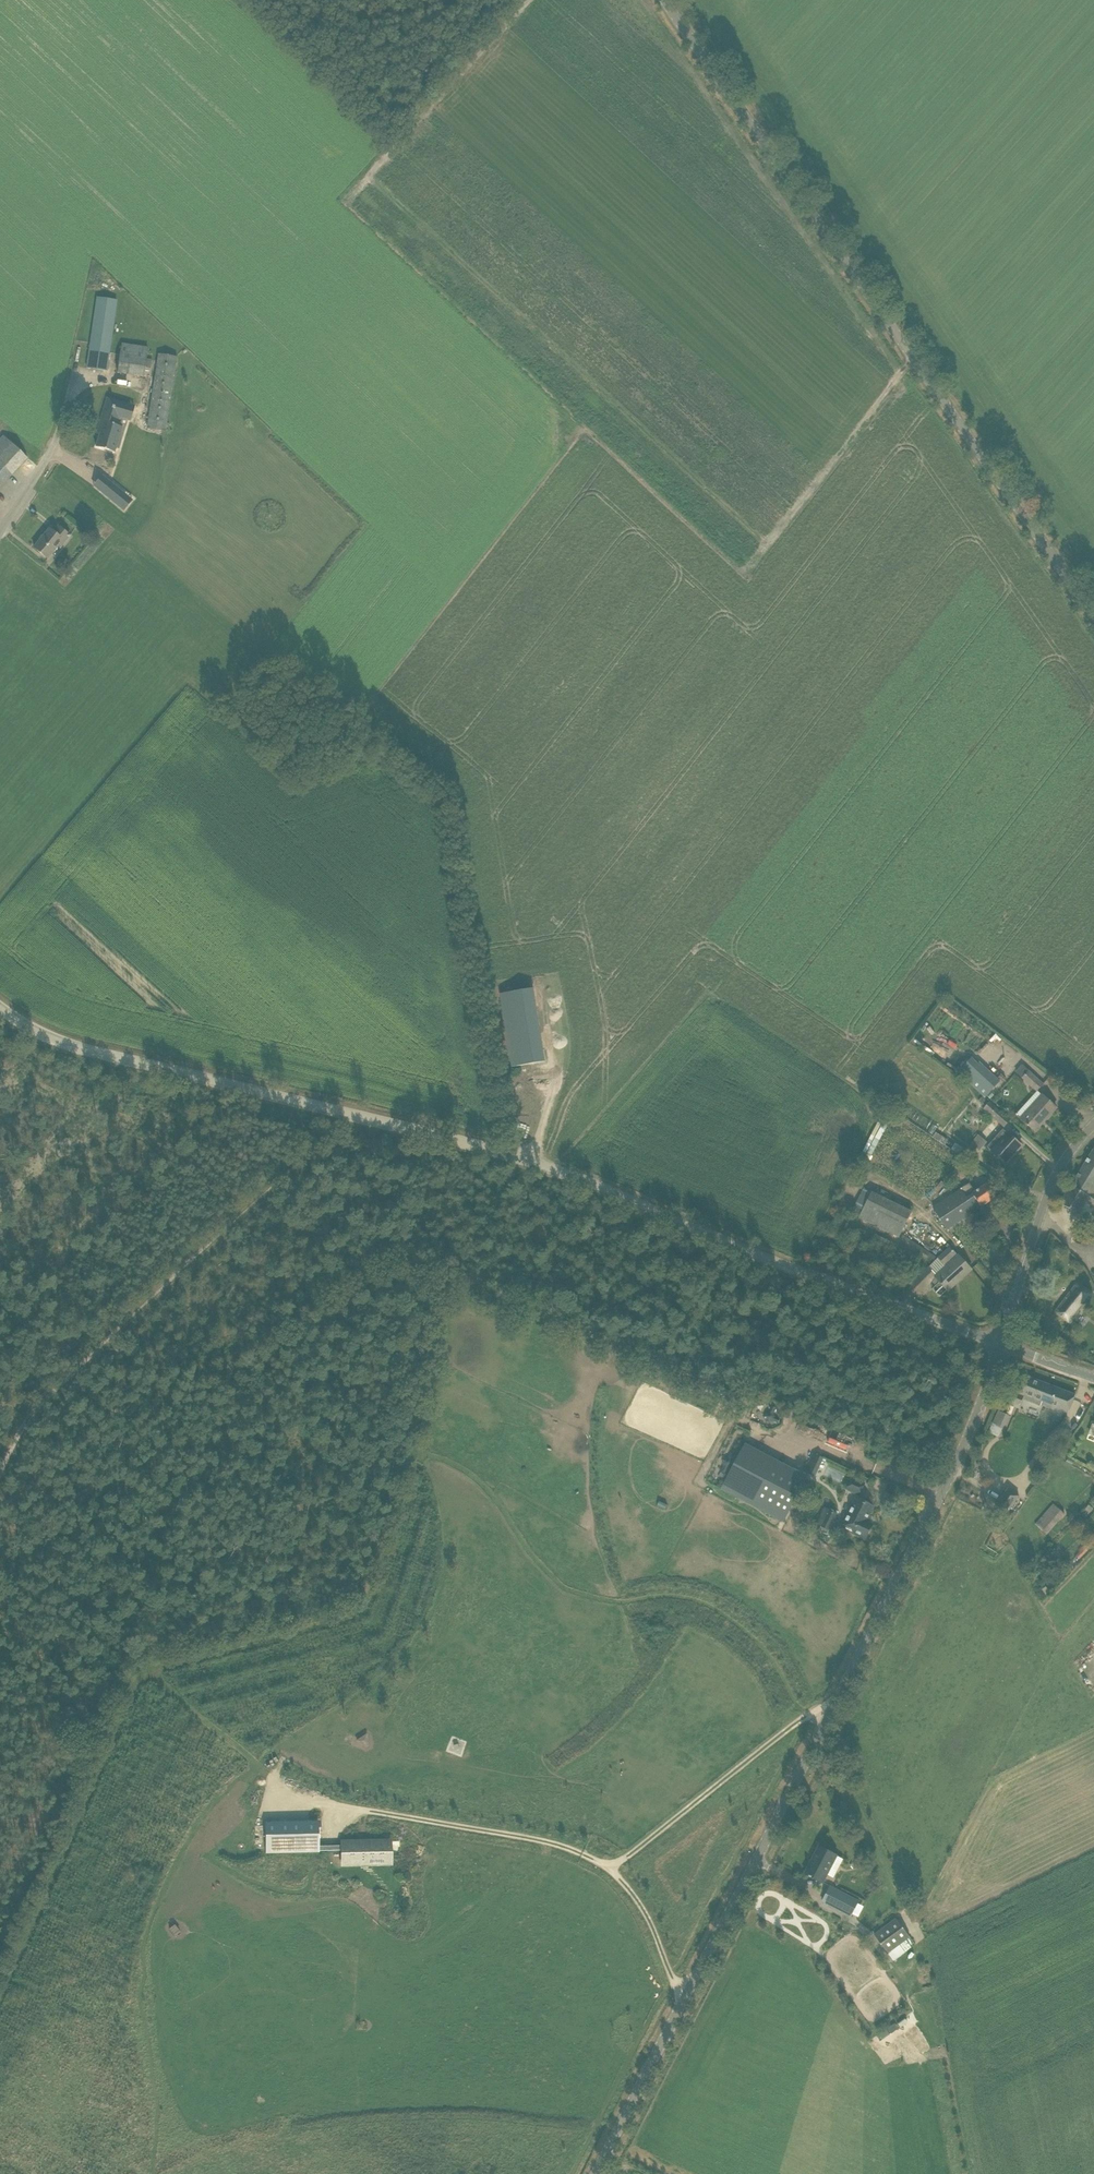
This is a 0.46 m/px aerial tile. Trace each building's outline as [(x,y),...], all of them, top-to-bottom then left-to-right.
[(87,368),(107,370),(117,301),(97,298),(87,368)] [(147,359),(148,347),(122,343),(117,374),(144,377),(145,367),(151,368),(152,360),(147,359)] [(158,354),(147,428),(165,431),(176,357),(158,354)] [(129,404),(107,398),(97,432),(100,433),(96,447),(114,452),(117,443),(119,444),(120,441),(124,429),(115,426),(118,417),(124,419),(129,404)] [(27,458),(4,436),(0,440),(0,487),(27,458)] [(129,472),(127,485),(153,489),(154,485),(145,483),(147,475),(129,472)] [(34,547),(48,558),(62,540),(65,542),(70,536),(58,526),(53,532),(49,529),(34,547)] [(500,994),(512,1067),(545,1062),(533,988),(500,994)] [(964,1079),(971,1085),(983,1097),(985,1098),(1000,1081),(988,1070),(979,1062),(964,1079)] [(1017,1072),(1037,1090),(1043,1084),(1022,1066),(1017,1072)] [(1021,1118),(1027,1124),(1035,1131),(1056,1108),(1043,1095),(1021,1118)] [(984,1108),(1004,1127),(1010,1120),(990,1102),(989,1102),(984,1108)] [(1022,1146),(1014,1138),(1008,1133),(1000,1143),(995,1138),(987,1146),(992,1151),(998,1156),(1006,1164),(1022,1146)] [(971,1144),(980,1151),(988,1142),(978,1135),(971,1143),(971,1144)] [(1093,1193),(1093,1148),(1060,1204),(1079,1215),(1087,1201),(1093,1205),(1093,1194),(1093,1193)] [(967,1162),(962,1169),(973,1176),(978,1170),(967,1162)] [(861,1188),(868,1175),(858,1170),(852,1184),(861,1188)] [(946,1230),(997,1197),(991,1188),(988,1183),(975,1191),(970,1183),(961,1188),(961,1189),(931,1208),(940,1221),(946,1230)] [(899,1238),(912,1211),(872,1192),(863,1209),(859,1217),(859,1218),(899,1238)] [(995,1244),(988,1250),(993,1255),(999,1248),(995,1244)] [(937,1258),(945,1266),(957,1254),(950,1247),(940,1256),(937,1258)] [(936,1277),(948,1291),(971,1270),(959,1256),(936,1277)] [(1055,1312),(1070,1323),(1092,1294),(1077,1283),(1055,1312)] [(902,1350),(913,1354),(916,1346),(905,1342),(902,1350)] [(1035,1404),(1041,1406),(1042,1403),(1068,1413),(1071,1405),(1075,1395),(1021,1374),(1011,1399),(1021,1403),(1024,1396),(1036,1401),(1035,1404)] [(769,1411),(765,1413),(764,1417),(765,1421),(769,1422),(773,1420),(778,1422),(779,1419),(775,1417),(773,1413),(775,1408),(771,1406),(769,1411)] [(999,1411),(994,1423),(1001,1426),(1006,1414),(999,1411)] [(1067,1429),(1059,1436),(1064,1441),(1072,1434),(1067,1429)] [(724,1465),(721,1471),(725,1473),(728,1467),(731,1466),(732,1462),(731,1459),(734,1454),(731,1452),(728,1457),(724,1458),(723,1462),(724,1465)] [(812,1453),(810,1459),(821,1464),(823,1458),(812,1453)] [(739,1454),(721,1489),(783,1522),(802,1486),(739,1454)] [(824,1475),(841,1482),(845,1473),(828,1466),(824,1475)] [(846,1489),(859,1495),(865,1484),(852,1478),(846,1489)] [(994,1508),(1003,1514),(1006,1516),(1019,1496),(1008,1488),(994,1508)] [(853,1533),(865,1539),(872,1524),(869,1523),(871,1517),(869,1516),(874,1507),(856,1498),(847,1517),(844,1516),(841,1523),(855,1530),(853,1533)] [(1035,1524),(1047,1535),(1066,1514),(1053,1504),(1035,1524)] [(818,1522),(821,1524),(820,1525),(830,1530),(838,1514),(828,1509),(827,1510),(824,1508),(818,1522)] [(1079,1542),(1071,1553),(1079,1559),(1087,1548),(1079,1542)] [(389,1842),(389,1841),(365,1841),(365,1843),(359,1843),(342,1843),(342,1845),(319,1846),(318,1829),(318,1821),(302,1821),(265,1822),(265,1853),(319,1852),(319,1850),(342,1850),(343,1863),(366,1862),(366,1856),(390,1856),(390,1855),(389,1842)] [(805,1873),(823,1882),(837,1855),(819,1846),(805,1873)] [(831,1886),(823,1902),(851,1916),(859,1901),(831,1886)] [(874,1935),(888,1954),(910,1938),(896,1918),(874,1935)]
